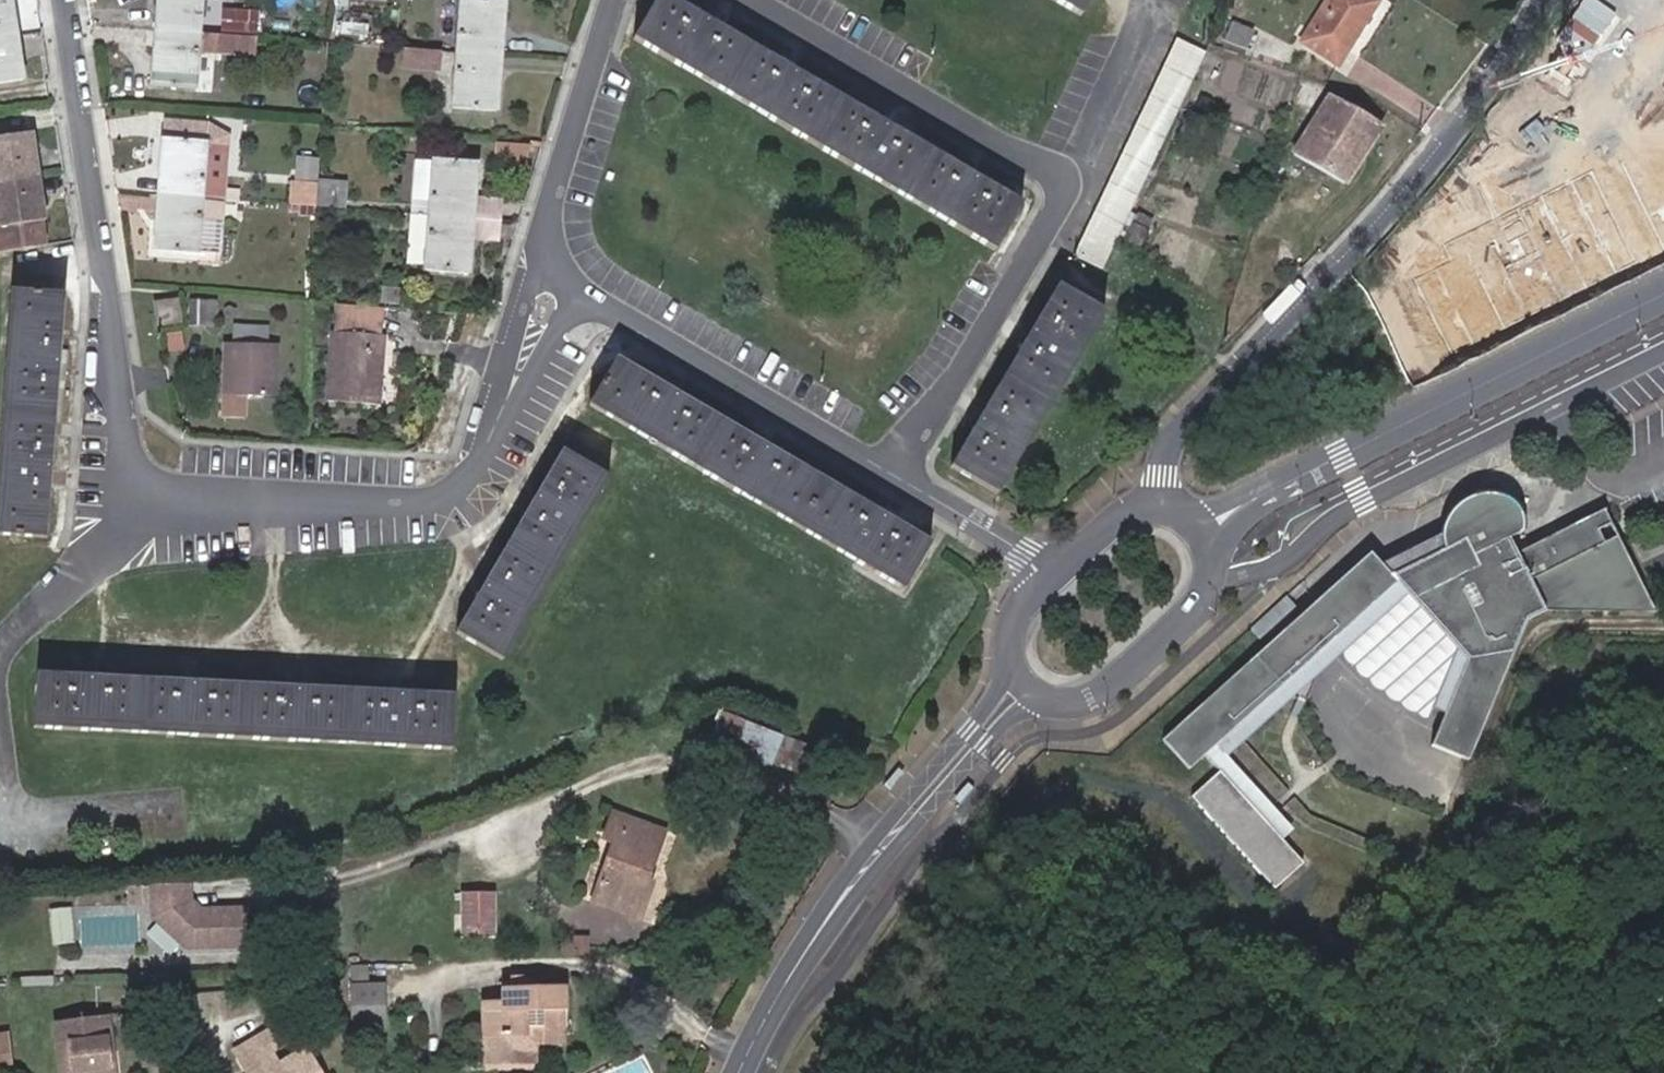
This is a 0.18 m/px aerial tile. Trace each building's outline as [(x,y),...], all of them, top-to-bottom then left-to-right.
[(18,37),(16,20),(7,21),(4,0),(0,0),(0,39),(18,37)] [(16,20),(13,0),(4,0),(7,21),(16,20)] [(158,31),(200,34),(203,0),(160,0),(158,31)] [(672,0),(658,0),(635,41),(995,252),(1023,205),(672,0)] [(1082,14),(1090,0),(1058,0),(1082,14)] [(1191,0),(1163,0),(1163,1),(1183,14),(1191,0)] [(1380,4),(1374,0),(1328,0),(1302,42),(1340,67),(1380,4)] [(458,54),(503,58),(507,4),(464,1),(458,54)] [(1247,50),(1255,33),(1233,23),(1225,40),(1247,50)] [(256,57),(258,38),(200,34),(158,31),(153,84),(197,88),(199,53),(256,57)] [(0,39),(0,84),(16,81),(13,57),(21,55),(18,37),(0,39)] [(1207,54),(1178,40),(1076,256),(1104,270),(1120,239),(1141,249),(1155,220),(1133,210),(1207,54)] [(458,54),(405,49),(403,68),(457,72),(454,107),(498,111),(503,58),(458,54)] [(25,80),(21,55),(13,57),(16,81),(25,80)] [(1350,186),(1357,175),(1385,125),(1331,94),(1297,156),(1350,186)] [(164,143),(207,147),(208,127),(165,124),(164,143)] [(34,137),(26,138),(29,160),(37,159),(34,137)] [(40,176),(37,159),(29,160),(26,138),(0,141),(0,182),(40,176)] [(204,198),(207,147),(164,143),(160,195),(204,198)] [(204,198),(226,200),(230,148),(207,147),(204,198)] [(431,211),(430,214),(475,218),(478,166),(434,164),(433,185),(431,211)] [(40,176),(0,182),(0,252),(50,244),(46,220),(38,221),(35,196),(42,194),(40,176)] [(318,185),(317,207),(345,209),(347,183),(318,182),(318,185)] [(293,183),(291,205),(317,207),(318,185),(293,183)] [(414,211),(431,211),(433,185),(415,183),(414,211)] [(35,196),(38,221),(46,220),(42,194),(35,196)] [(203,203),(204,198),(160,195),(156,250),(200,253),(203,220),(224,222),(225,205),(203,203)] [(475,218),(430,214),(427,271),(471,274),(475,218)] [(999,494),(1105,313),(1059,285),(952,467),(999,494)] [(65,296),(12,292),(0,438),(0,535),(46,539),(65,296)] [(178,300),(155,304),(159,326),(182,322),(178,300)] [(224,341),(223,396),(275,397),(277,343),(271,343),(271,329),(255,329),(255,342),(224,341)] [(378,406),(384,337),(330,332),(325,401),(378,406)] [(933,544),(616,359),(588,405),(905,590),(933,544)] [(504,660),(610,477),(563,449),(457,632),(504,660)] [(1470,530),(1470,536),(1474,545),(1421,569),(1400,546),(1183,743),(1208,771),(1237,745),(1301,687),(1309,697),(1312,700),(1321,704),(1329,684),(1319,671),(1410,588),(1446,628),(1457,619),(1473,641),(1480,626),(1489,630),(1470,674),(1477,677),(1467,701),(1460,698),(1452,717),(1440,744),(1476,760),(1536,620),(1555,611),(1554,610),(1573,601),(1578,610),(1597,601),(1601,611),(1621,602),(1625,611),(1644,603),(1649,612),(1663,605),(1663,595),(1638,537),(1600,554),(1598,548),(1608,543),(1606,537),(1632,525),(1626,512),(1520,561),(1513,545),(1531,537),(1536,530),(1538,523),(1537,513),(1535,509),(1532,505),(1527,502),(1521,500),(1506,499),(1501,500),(1490,503),(1479,513),(1473,521),(1470,530)] [(1410,588),(1319,671),(1329,684),(1363,653),(1385,673),(1411,693),(1430,705),(1452,717),(1460,698),(1467,701),(1477,677),(1470,674),(1489,630),(1480,626),(1473,641),(1457,619),(1446,628),(1410,588)] [(1278,624),(1289,636),(1323,605),(1312,593),(1278,624)] [(1554,610),(1555,611),(1649,612),(1644,603),(1625,611),(1621,602),(1601,611),(1597,601),(1578,610),(1573,601),(1554,610)] [(454,695),(36,674),(34,728),(451,749),(454,695)] [(1246,755),(1309,697),(1301,687),(1237,745),(1246,755)] [(1322,866),(1239,774),(1211,799),(1294,891),(1322,866)] [(646,881),(665,829),(612,810),(601,838),(611,843),(590,900),(639,919),(652,883),(646,881)] [(185,903),(185,884),(150,886),(151,916),(187,948),(248,947),(248,908),(200,909),(196,913),(185,903)] [(191,900),(190,884),(185,884),(185,903),(196,913),(200,909),(191,900)] [(140,905),(140,888),(129,888),(129,905),(140,905)] [(493,933),(493,896),(460,896),(461,933),(493,933)] [(70,909),(49,911),(53,944),(74,942),(70,909)] [(351,984),(367,983),(366,964),(350,964),(351,984)] [(507,982),(499,983),(499,1000),(481,1001),(482,1037),(495,1037),(496,1064),(525,1063),(524,1026),(563,1025),(562,986),(520,988),(520,979),(507,979),(507,982)] [(351,984),(352,1028),(387,1026),(386,982),(367,983),(351,984)] [(56,1021),(61,1072),(114,1072),(114,1063),(109,1059),(108,1054),(113,1053),(109,1016),(56,1021)] [(563,1040),(563,1025),(524,1026),(525,1063),(531,1063),(530,1041),(563,1040)] [(234,1052),(246,1072),(322,1072),(306,1047),(279,1064),(272,1053),(282,1046),(271,1029),(234,1052)] [(496,1064),(495,1037),(482,1037),(483,1064),(496,1064)]
